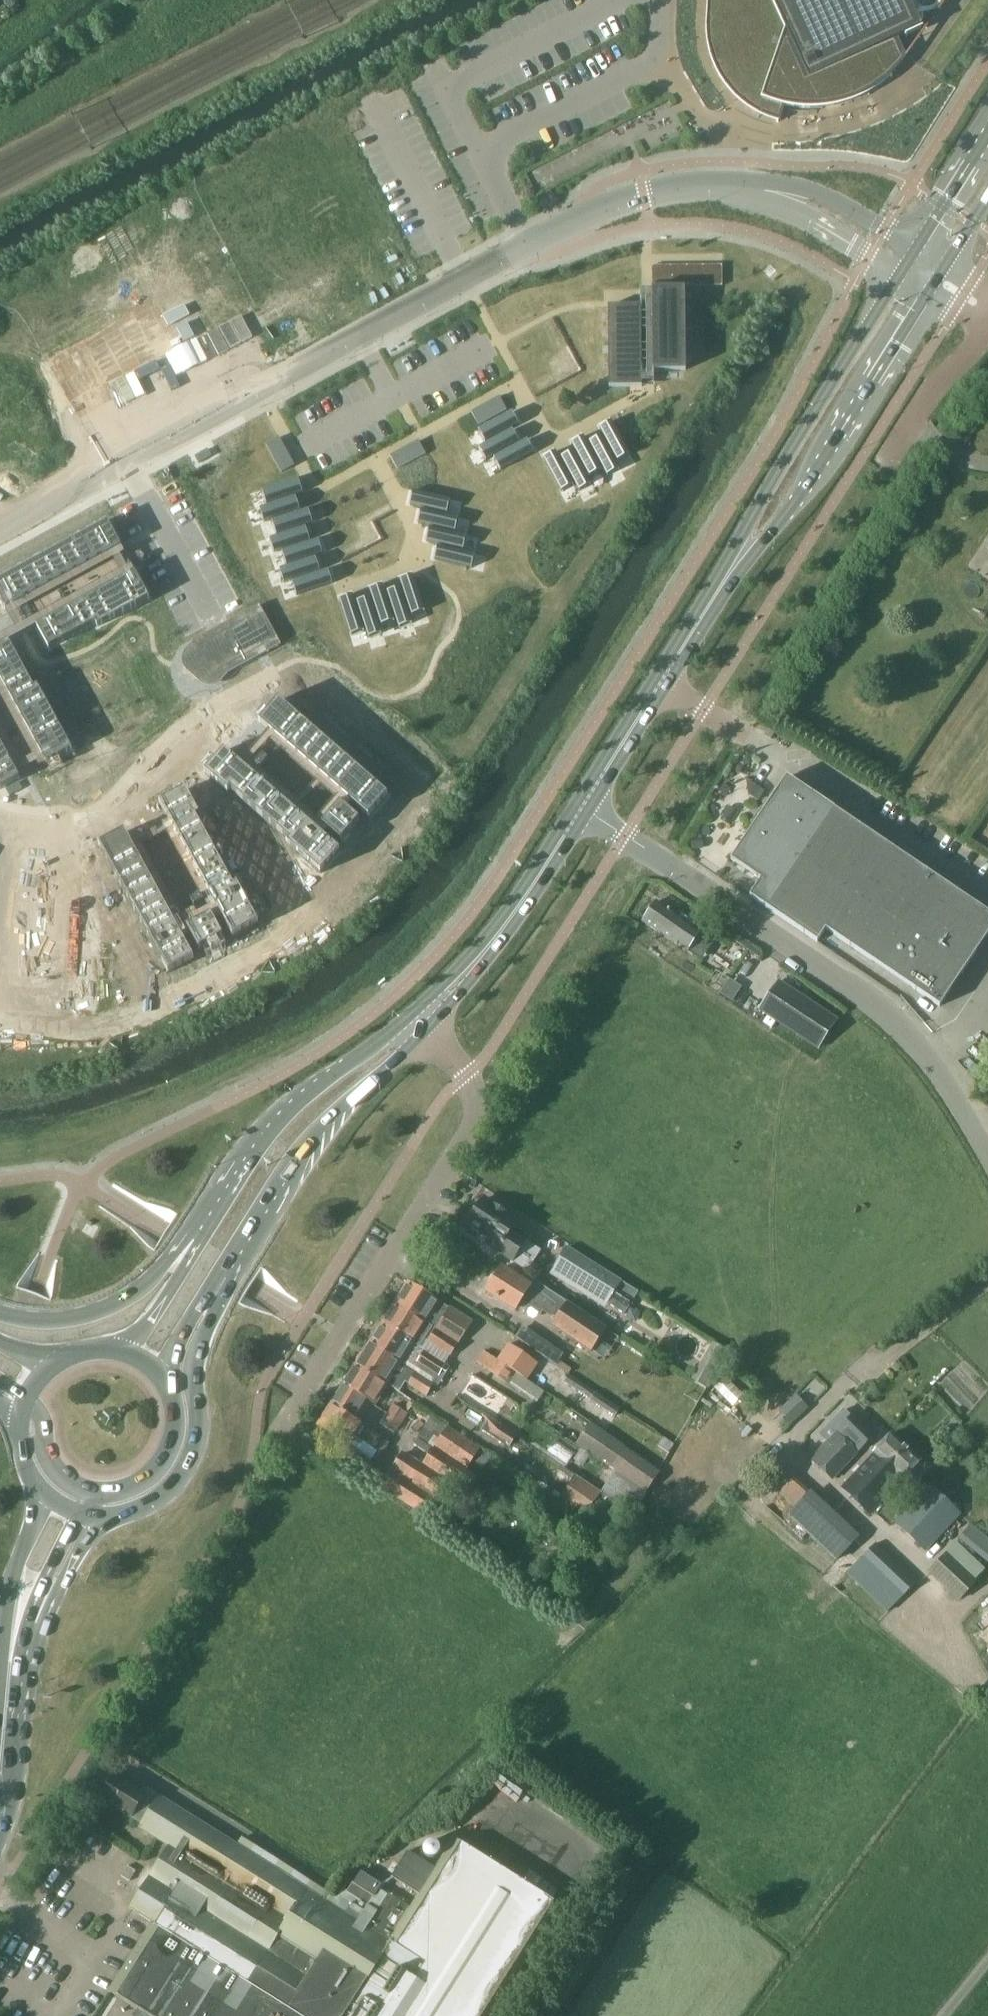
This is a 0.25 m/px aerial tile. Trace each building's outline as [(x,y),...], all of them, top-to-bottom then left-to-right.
[(907,0),(709,0),(709,13),(710,27),(710,37),(713,51),(717,60),(722,69),(726,76),(731,82),(737,89),(746,98),(755,103),(763,108),(779,114),(780,107),(796,107),(806,107),(817,105),(827,103),(836,101),(845,97),(852,95),(860,91),(866,88),(871,85),(880,80),(884,77),(889,74),(894,69),(898,65),(901,62),(905,59),(896,40),(921,29),(907,0)] [(722,265),(652,265),(652,286),(723,286),(722,265)] [(653,306),(609,306),(609,386),(641,386),(641,370),(653,370),(685,369),(685,290),(653,290),(653,306)] [(500,397),(487,404),(493,414),(505,407),(500,397)] [(487,404),(474,410),(480,421),(493,414),(487,404)] [(511,411),(478,429),(484,439),(517,421),(511,411)] [(611,421),(600,427),(618,460),(629,454),(611,421)] [(512,429),(479,447),(484,457),(518,439),(512,429)] [(583,436),(572,442),(590,475),(601,470),(583,436)] [(600,436),(590,441),(608,475),(619,469),(600,436)] [(279,438),(269,444),(276,457),(286,451),(279,438)] [(527,439),(493,457),(499,467),(532,449),(527,439)] [(416,442),(403,449),(409,460),(422,453),(416,442)] [(403,449),(390,456),(396,466),(409,460),(403,449)] [(286,451),(276,457),(283,470),(293,464),(286,451)] [(572,451),(562,457),(580,490),(591,484),(572,451)] [(555,452),(544,457),(562,491),(573,485),(555,452)] [(299,480),(263,492),(266,503),(302,491),(299,480)] [(413,492),(410,504),(447,512),(450,501),(413,492)] [(296,498),(260,509),(264,521),(300,509),(296,498)] [(309,510),(273,522),(276,534),(312,522),(309,510)] [(421,511),(418,522),(455,531),(458,519),(421,511)] [(0,579),(0,598),(8,613),(20,636),(37,627),(49,648),(96,623),(98,627),(149,598),(107,521),(0,579)] [(306,528),(270,540),(274,551),(310,539),(306,528)] [(429,529),(426,541),(463,549),(466,537),(429,529)] [(319,541),(283,553),(286,564),(322,552),(319,541)] [(437,547),(434,559),(471,567),(474,555),(437,547)] [(316,559),(280,570),(284,582),(320,570),(316,559)] [(329,571),(293,583),(296,594),(332,583),(329,571)] [(412,575),(401,579),(413,615),(424,611),(412,575)] [(382,585),(370,588),(382,625),(394,621),(382,585)] [(400,587),(388,591),(400,627),(411,623),(400,587)] [(351,595),(340,598),(352,634),(363,631),(351,595)] [(369,597),(358,601),(370,637),(381,633),(369,597)] [(248,618),(195,647),(212,677),(264,647),(267,652),(281,645),(260,605),(246,613),(248,618)] [(20,778),(47,764),(72,750),(37,686),(34,688),(9,642),(5,635),(0,637),(0,789),(20,778)] [(224,751),(205,773),(228,793),(231,790),(289,841),(286,845),(320,873),(340,851),(336,848),(364,814),(369,818),(388,796),(278,701),(270,711),(268,713),(267,713),(259,723),(270,732),(241,766),(224,751)] [(987,934),(987,913),(787,777),(731,859),(761,880),(750,896),(818,942),(826,929),(940,1006),(987,934)] [(19,782),(6,789),(10,796),(23,789),(19,782)] [(115,837),(99,846),(168,973),(194,959),(192,954),(230,933),(233,938),(259,924),(237,884),(234,886),(197,818),(200,816),(186,789),(160,803),(164,811),(127,831),(126,831),(120,834),(115,837)] [(655,902),(645,921),(677,943),(683,932),(690,938),(697,925),(669,907),(666,910),(655,902)] [(836,1018),(780,981),(761,1009),(817,1047),(836,1018)] [(725,987),(721,994),(733,1002),(737,995),(725,987)] [(494,1206),(485,1200),(484,1199),(480,1205),(478,1206),(477,1207),(476,1207),(475,1209),(474,1211),(473,1213),(473,1214),(472,1217),(468,1222),(470,1223),(472,1224),(471,1226),(481,1233),(482,1231),(492,1238),(489,1243),(490,1244),(490,1243),(513,1259),(512,1259),(514,1260),(526,1241),(525,1240),(511,1231),(517,1221),(516,1221),(507,1215),(508,1214),(494,1205),(494,1206)] [(637,1293),(567,1249),(551,1274),(559,1279),(561,1275),(623,1314),(637,1293)] [(529,1285),(501,1267),(486,1290),(515,1309),(521,1300),(539,1312),(541,1309),(555,1319),(566,1303),(532,1281),(529,1285)] [(396,1304),(426,1323),(458,1343),(471,1321),(435,1298),(408,1285),(396,1304)] [(606,1330),(566,1303),(551,1326),(591,1352),(606,1330)] [(458,1343),(426,1323),(396,1304),(384,1325),(420,1348),(425,1341),(449,1356),(458,1343)] [(446,1364),(420,1348),(384,1325),(371,1344),(416,1373),(431,1382),(436,1375),(438,1377),(446,1364)] [(499,1360),(516,1371),(527,1379),(540,1359),(512,1340),(499,1360)] [(712,1342),(692,1379),(709,1389),(729,1352),(712,1342)] [(563,1368),(566,1364),(556,1356),(560,1350),(550,1343),(543,1354),(563,1368)] [(431,1382),(416,1373),(371,1344),(356,1367),(387,1387),(389,1384),(399,1390),(405,1382),(425,1396),(433,1383),(431,1382)] [(516,1371),(499,1360),(491,1371),(508,1383),(516,1371)] [(381,1396),(387,1387),(356,1367),(345,1385),(370,1400),(376,1404),(381,1396)] [(612,1417),(618,1408),(569,1374),(564,1382),(590,1400),(590,1401),(612,1417)] [(463,1394),(500,1412),(509,1395),(471,1376),(463,1394)] [(358,1420),(370,1400),(345,1385),(333,1404),(358,1420)] [(536,1404),(544,1393),(536,1388),(529,1399),(536,1404)] [(735,1413),(743,1405),(728,1388),(720,1395),(735,1413)] [(791,1422),(806,1408),(796,1397),(781,1411),(791,1422)] [(357,1420),(358,1420),(333,1404),(319,1426),(350,1442),(355,1434),(381,1453),(388,1444),(360,1424),(361,1423),(357,1420)] [(388,1412),(403,1422),(407,1415),(392,1405),(388,1412)] [(397,1432),(403,1422),(388,1412),(381,1422),(397,1432)] [(836,1433),(840,1437),(857,1453),(874,1434),(854,1414),(836,1433)] [(509,1446),(516,1436),(489,1417),(482,1428),(509,1446)] [(954,1417),(947,1425),(951,1429),(958,1421),(954,1417)] [(615,1470),(647,1492),(661,1468),(591,1421),(576,1444),(615,1470)] [(483,1449),(447,1426),(435,1445),(471,1468),(483,1449)] [(651,1429),(642,1443),(663,1456),(671,1442),(651,1429)] [(840,1437),(836,1433),(812,1459),(832,1478),(857,1453),(840,1437)] [(841,1489),(870,1516),(921,1460),(891,1433),(841,1489)] [(564,1463),(571,1455),(553,1439),(546,1447),(564,1463)] [(467,1492),(477,1477),(434,1448),(424,1463),(467,1492)] [(443,1504),(455,1486),(402,1451),(379,1488),(416,1512),(426,1519),(439,1502),(443,1504)] [(583,1512),(598,1491),(576,1475),(561,1497),(583,1512)] [(838,1562),(860,1540),(793,1477),(778,1492),(795,1509),(788,1516),(838,1562)] [(925,1550),(960,1513),(930,1485),(895,1522),(925,1550)] [(971,1524),(959,1538),(987,1563),(987,1539),(971,1524)] [(887,1612),(917,1582),(877,1543),(847,1574),(887,1612)] [(975,1579),(984,1569),(956,1543),(948,1553),(975,1579)] [(493,1560),(499,1553),(489,1545),(483,1553),(493,1560)] [(960,1599),(976,1582),(946,1555),(930,1572),(960,1599)] [(141,1823),(158,1795),(147,1788),(143,1793),(114,1775),(101,1798),(141,1823)] [(134,2015),(477,2015),(550,1898),(461,1842),(442,1872),(406,1850),(391,1875),(419,1892),(410,1908),(377,1888),(381,1883),(359,1869),(347,1889),(343,1887),(337,1897),(241,1836),(237,1844),(158,1795),(141,1823),(138,1827),(168,1845),(155,1865),(129,1906),(158,1924),(114,1993),(138,2008),(134,2015)] [(478,1833),(487,1822),(467,1806),(458,1818),(478,1833)]
